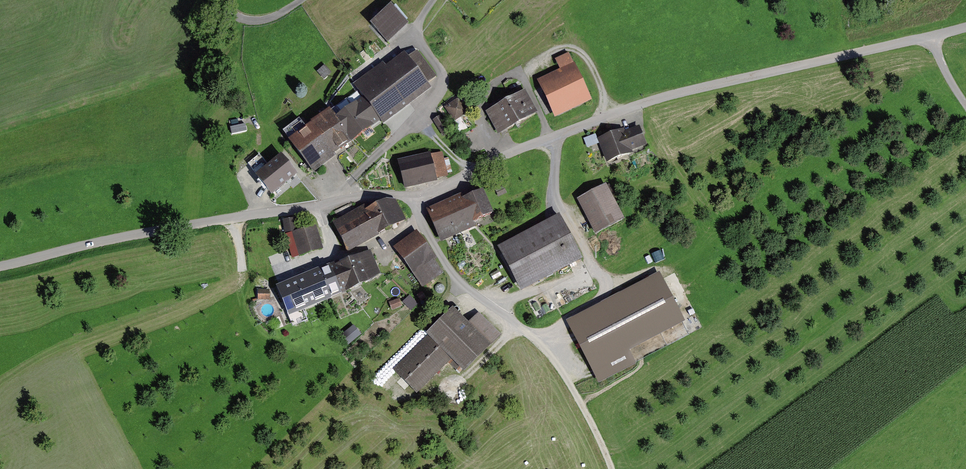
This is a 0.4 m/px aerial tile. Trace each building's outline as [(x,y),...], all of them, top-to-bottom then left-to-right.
[(394,6),(372,23),(388,43),(410,25),(394,6)] [(332,109),(291,139),(316,171),(383,121),(385,124),(433,89),(429,84),(437,78),(418,52),(409,59),(405,54),(386,68),(382,63),(354,84),(363,96),(353,103),(355,106),(339,118),(332,109)] [(568,53),(556,59),(561,70),(539,80),(555,115),(590,98),(568,53)] [(525,92),(487,111),(498,133),(536,115),(525,92)] [(638,123),(598,137),(606,160),(646,146),(638,123)] [(247,124),(232,127),(233,134),(248,131),(247,124)] [(442,152),(400,162),(405,186),(448,177),(442,152)] [(282,156),(257,174),(271,194),(297,176),(282,156)] [(608,185),(582,196),(598,233),(624,221),(608,185)] [(464,193),(431,208),(446,241),(478,227),(476,222),(493,214),(483,191),(466,198),(464,193)] [(363,210),(336,224),(350,251),(405,221),(395,201),(366,216),(363,210)] [(562,218),(504,245),(524,290),(583,263),(562,218)] [(318,226),(287,234),(293,256),(324,248),(318,226)] [(438,260),(417,231),(393,249),(423,288),(443,273),(435,262),(438,260)] [(357,255),(330,266),(342,295),(369,284),(380,275),(371,251),(358,256),(357,255)] [(331,300),(342,295),(330,266),(319,270),(319,269),(276,287),(283,304),(287,315),(289,318),(332,300),(331,300)] [(661,274),(569,321),(600,384),(637,365),(630,352),(686,324),(661,274)] [(456,310),(394,367),(415,390),(452,357),(466,372),(502,340),(480,315),(469,324),(456,310)] [(349,345),(363,335),(355,325),(341,335),(349,345)]
